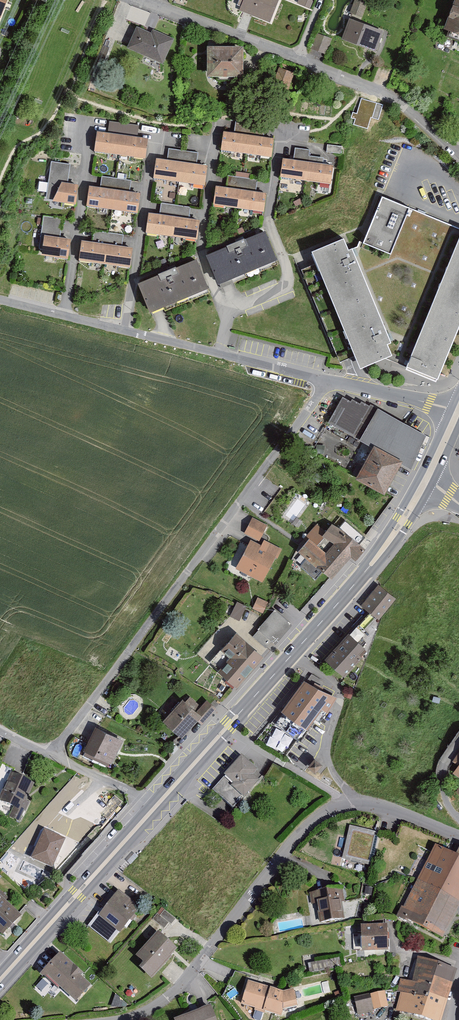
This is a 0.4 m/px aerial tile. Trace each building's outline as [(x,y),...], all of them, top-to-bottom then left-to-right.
[(1,20),(9,0),(0,0),(0,19),(1,20)] [(239,10),(270,22),(278,0),(243,0),(239,10)] [(362,17),(368,0),(355,0),(350,12),(362,17)] [(445,29),(458,34),(458,0),(455,0),(445,29)] [(384,31),(350,19),(342,39),(376,52),(384,31)] [(152,34),(138,27),(128,49),(162,64),(173,40),(154,31),(152,34)] [(244,49),(209,48),(209,78),(244,79),(244,49)] [(279,66),(271,86),(287,94),(294,73),(279,66)] [(109,123),(108,133),(121,134),(137,136),(138,126),(109,123)] [(236,125),(235,135),(250,137),(263,139),(264,129),(236,125)] [(119,153),(121,134),(108,133),(98,132),(96,150),(119,153)] [(145,156),(148,137),(137,136),(121,134),(119,153),(145,156)] [(247,156),(250,137),(235,135),(226,134),(223,152),(247,156)] [(263,139),(250,137),(247,156),(271,159),(274,140),(263,139)] [(327,152),(341,153),(342,146),(327,144),(327,152)] [(293,160),(323,164),(324,157),(309,155),(310,149),(295,147),(293,160)] [(169,151),(167,161),(182,163),(196,166),(198,155),(169,151)] [(293,160),(283,158),(280,177),(331,184),(333,165),(323,164),(293,160)] [(179,183),(182,163),(167,161),(158,160),(155,179),(179,183)] [(204,186),(207,167),(196,166),(182,163),(179,183),(204,186)] [(228,178),(227,189),(242,191),(255,193),(257,182),(228,178)] [(102,179),(101,189),(115,190),(130,192),(131,183),(102,179)] [(78,186),(63,184),(54,201),(76,204),(78,186)] [(113,210),(115,190),(101,189),(91,187),(89,207),(113,210)] [(239,210),(242,191),(227,189),(217,188),(215,206),(239,210)] [(139,214),(141,194),(130,192),(115,190),(113,210),(139,214)] [(265,213),(268,195),(255,193),(242,191),(239,210),(265,213)] [(314,254),(319,264),(303,270),(342,364),(357,357),(362,369),(388,360),(409,368),(440,382),(458,336),(458,228),(383,198),(362,243),(358,248),(353,250),(348,239),(314,254)] [(162,205),(160,216),(176,218),(188,220),(190,209),(162,205)] [(44,215),(41,231),(60,234),(62,217),(44,215)] [(173,236),(176,218),(160,216),(152,215),(149,233),(173,236)] [(195,239),(198,221),(188,220),(176,218),(173,236),(195,239)] [(94,233),(92,244),(121,248),(123,237),(94,233)] [(267,233),(208,257),(219,285),(278,261),(267,233)] [(71,240),(45,236),(43,255),(68,258),(71,240)] [(105,265),(108,246),(92,244),(83,243),(81,261),(105,265)] [(129,268),(132,250),(121,248),(108,246),(105,265),(129,268)] [(199,261),(139,285),(149,313),(210,289),(199,261)] [(400,461),(399,463),(409,468),(427,436),(366,402),(365,404),(357,400),(356,402),(349,398),(347,402),(339,397),(325,422),(371,447),(372,445),(400,461)] [(400,461),(372,445),(371,447),(353,480),(381,496),(399,463),(400,461)] [(267,526),(252,519),(244,535),(259,542),(267,526)] [(299,553),(333,580),(352,557),(355,560),(365,548),(334,524),(329,530),(318,522),(306,537),(310,540),(299,553)] [(262,547),(251,541),(236,570),(263,583),(276,558),(278,560),(283,551),(265,541),(262,547)] [(378,585),(360,607),(369,614),(378,621),(380,622),(398,600),(378,585)] [(269,605),(258,600),(252,611),(263,616),(269,605)] [(247,608),(237,604),(230,618),(240,623),(247,608)] [(275,610),(252,637),(265,648),(271,641),(276,645),(292,625),(275,610)] [(369,614),(351,636),(365,647),(372,639),(368,635),(378,621),(369,614)] [(237,632),(209,663),(237,688),(265,658),(237,632)] [(348,633),(325,661),(345,678),(369,650),(365,647),(351,636),(348,633)] [(337,697),(304,681),(282,713),(307,729),(313,721),(315,719),(320,722),(329,708),(337,697)] [(184,700),(164,722),(183,740),(203,718),(205,720),(215,709),(206,701),(200,708),(189,698),(186,702),(184,700)] [(124,741),(95,727),(81,756),(110,770),(124,741)] [(308,767),(315,773),(323,764),(315,758),(308,767)] [(243,759),(212,791),(233,811),(264,779),(243,759)] [(11,773),(0,794),(0,801),(14,808),(9,817),(19,822),(24,812),(29,802),(27,801),(35,785),(11,773)] [(380,832),(350,826),(342,861),(372,867),(380,832)] [(67,842),(46,832),(33,860),(54,870),(67,842)] [(436,849),(418,882),(458,904),(458,861),(456,859),(436,849)] [(418,882),(400,917),(443,939),(458,909),(458,904),(418,882)] [(0,890),(0,936),(3,939),(23,918),(5,902),(9,898),(0,890)] [(343,890),(313,895),(319,927),(348,922),(343,890)] [(120,893),(99,917),(121,936),(141,911),(120,893)] [(153,920),(165,929),(169,923),(172,925),(176,919),(165,911),(160,917),(157,914),(153,920)] [(390,927),(362,928),(363,955),(391,954),(390,927)] [(158,934),(135,959),(144,967),(141,971),(153,982),(179,953),(158,934)] [(309,961),(310,970),(340,967),(339,958),(309,961)] [(417,958),(413,983),(400,979),(396,1011),(424,1019),(442,1019),(457,971),(417,958)] [(95,988),(61,959),(43,979),(77,1008),(95,988)] [(283,993),(248,982),(241,1006),(281,1018),(284,1011),(298,1008),(294,990),(283,993)] [(352,996),(356,1014),(386,1006),(382,990),(352,996)] [(177,1019),(216,1019),(211,1007),(177,1019)]
